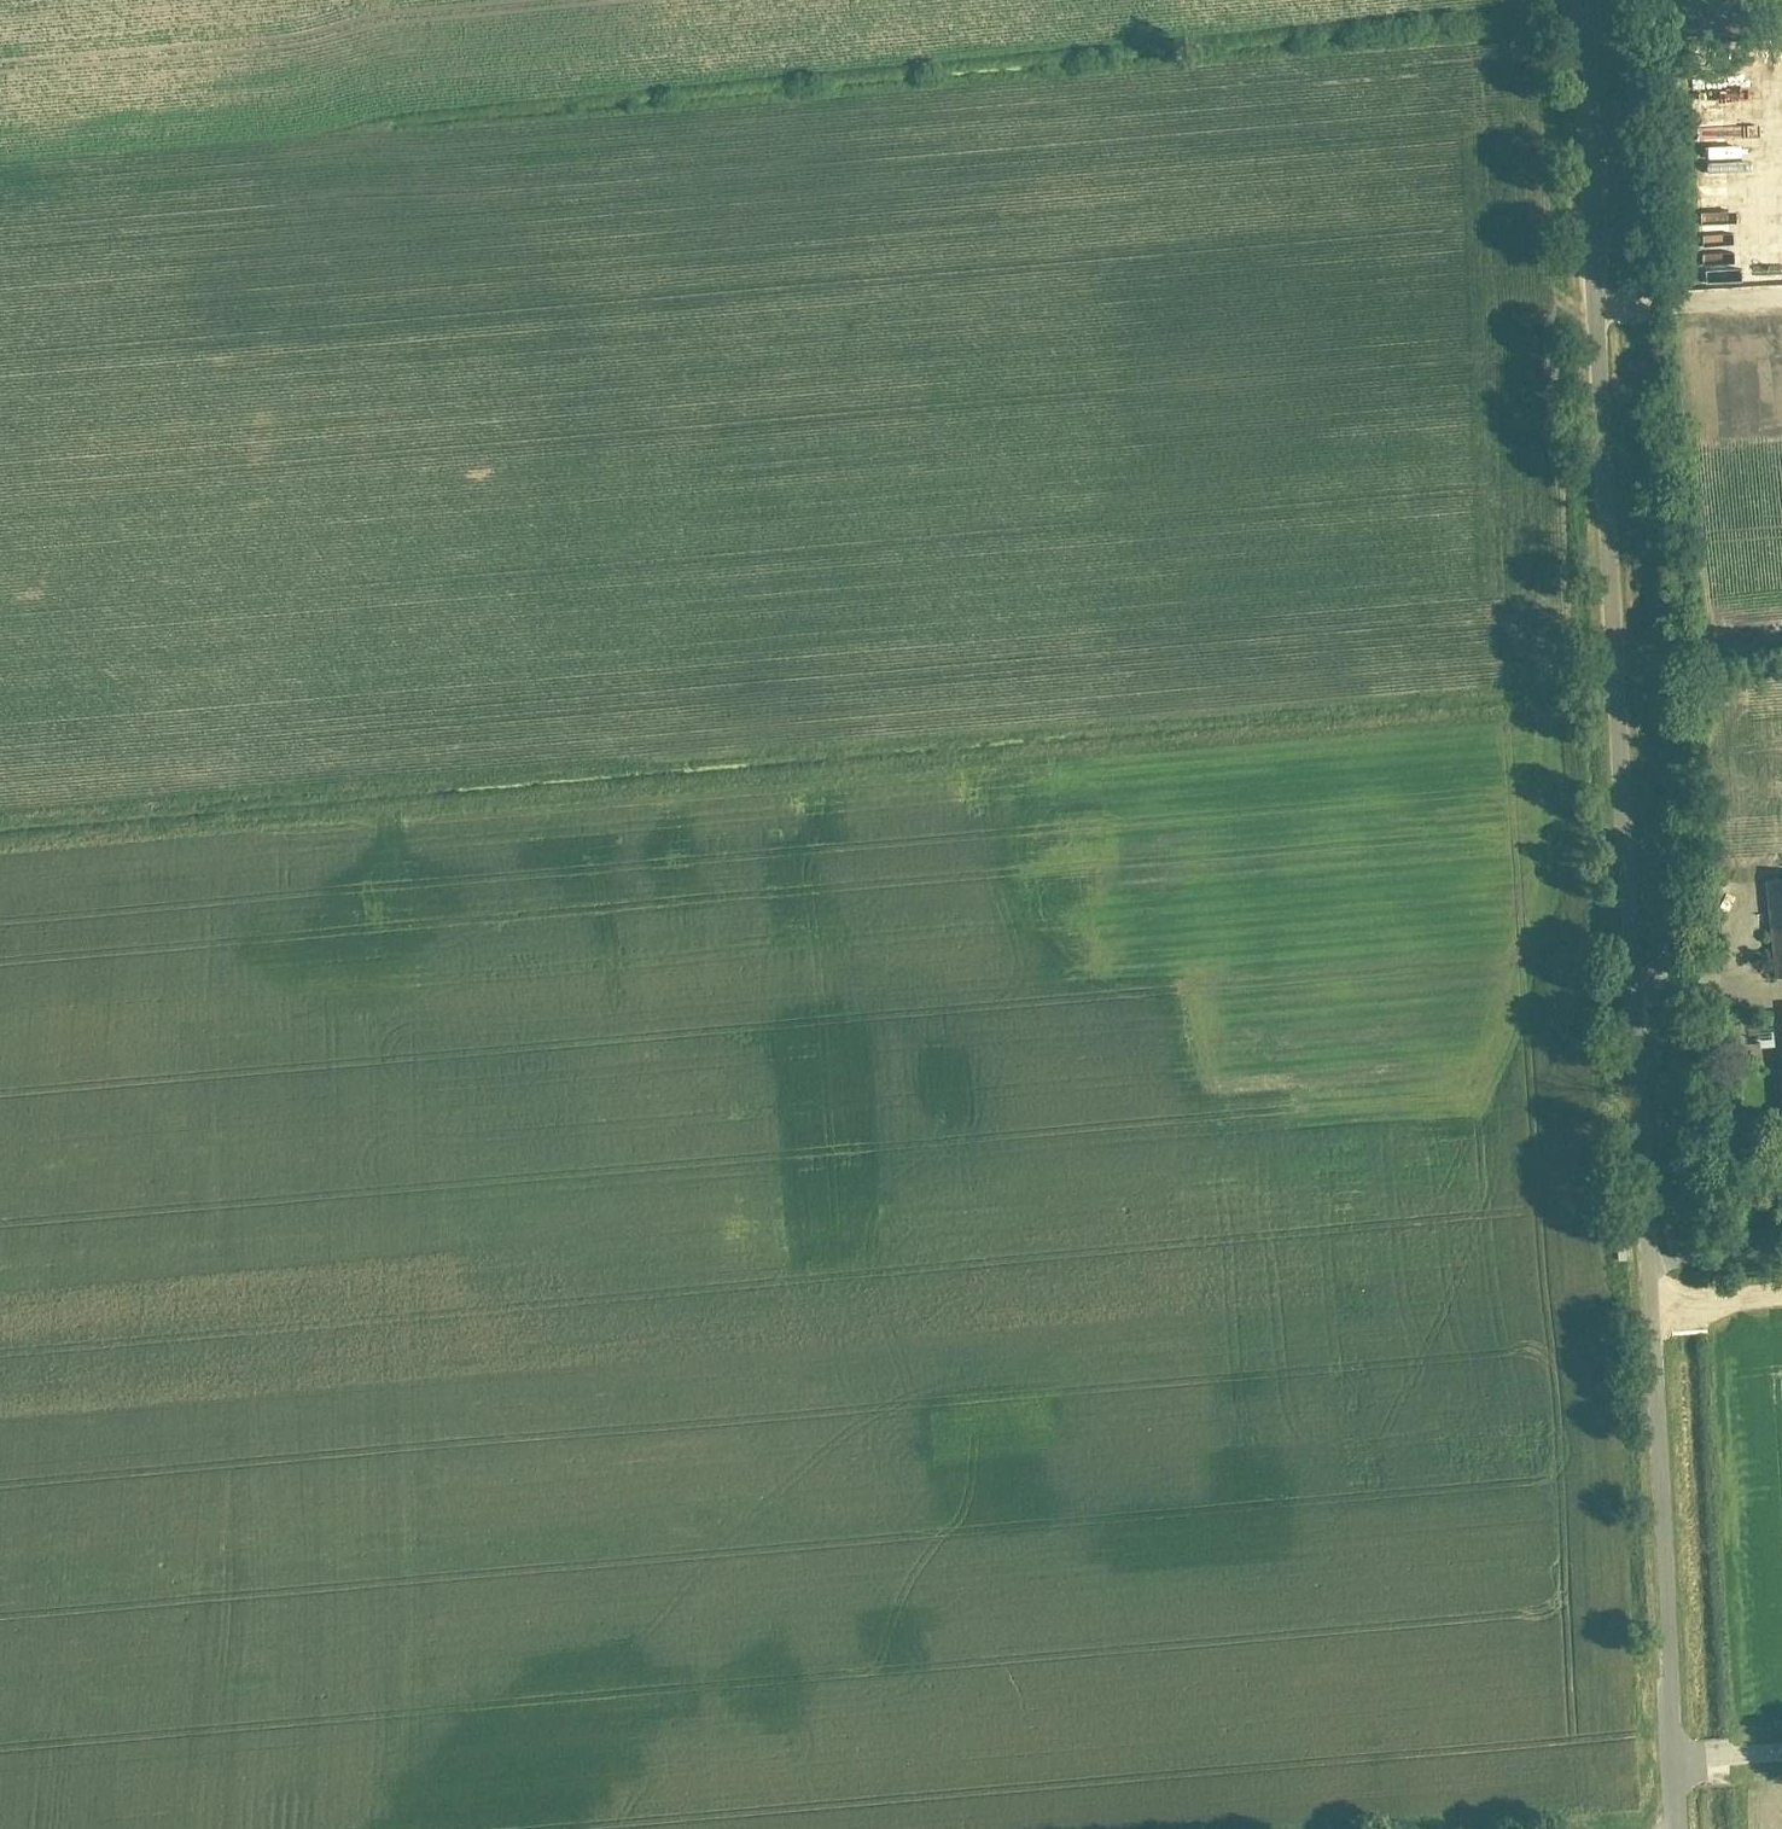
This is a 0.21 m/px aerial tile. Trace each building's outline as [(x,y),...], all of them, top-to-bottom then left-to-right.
[(1771,982),(1781,981),(1781,881),(1763,883),(1771,982)] [(1773,1026),(1754,1027),(1756,1052),(1775,1050),(1781,1121),(1781,1022),(1773,1023),(1773,1026)]
